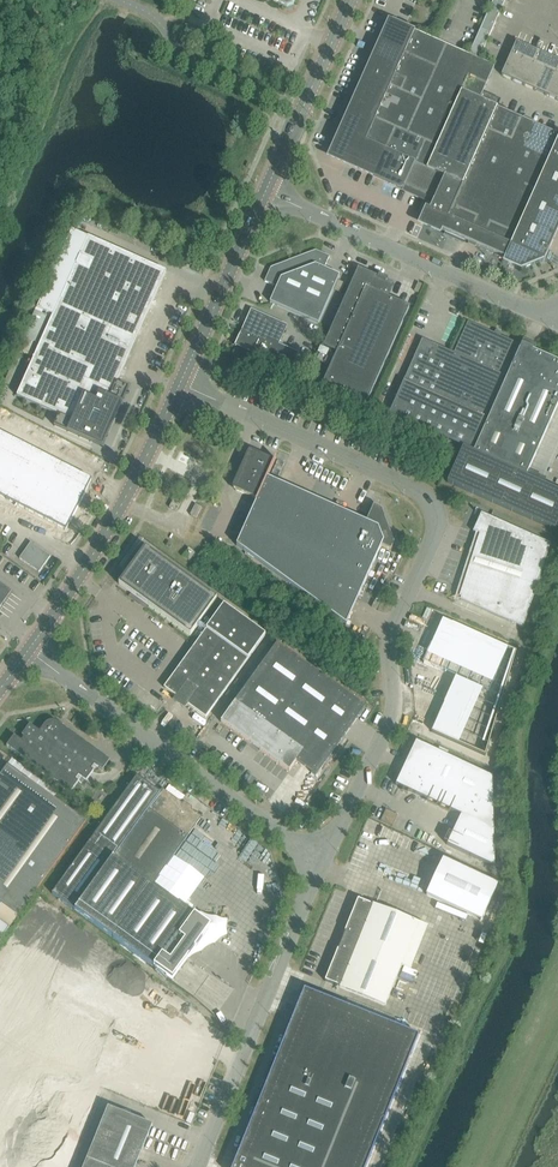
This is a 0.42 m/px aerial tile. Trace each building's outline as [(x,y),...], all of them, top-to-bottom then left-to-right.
[(494,67),(393,22),(333,156),(434,201),(424,223),(526,268),(544,261),(557,230),(557,135),(493,106),(496,99),(483,93),(494,67)] [(516,43),(501,76),(557,101),(557,61),(516,43)] [(17,396),(95,431),(166,272),(88,237),(17,396)] [(265,282),(277,287),(270,303),(318,324),(340,276),(324,269),(330,257),(316,251),(271,268),(265,282)] [(337,353),(323,385),(367,404),(410,308),(388,299),(394,286),(399,288),(399,287),(388,282),(389,280),(388,280),(387,282),(378,278),(379,276),(378,276),(377,278),(358,269),(324,347),(337,353)] [(237,345),(271,360),(286,327),(252,312),(237,345)] [(533,351),(533,350),(533,349),(533,348),(533,347),(532,347),(532,346),(531,346),(530,345),(530,346),(524,343),(523,346),(468,322),(454,354),(422,340),(389,414),(463,447),(447,483),(556,531),(557,527),(557,491),(544,485),(526,477),(527,475),(557,405),(557,362),(533,351)] [(66,530),(92,480),(0,433),(0,496),(66,530)] [(234,485),(236,490),(257,500),(256,502),(237,545),(346,625),(347,625),(382,547),(391,551),(395,544),(381,509),(374,506),(367,522),(268,478),(277,459),(276,458),(274,461),(253,451),(248,453),(234,485)] [(186,465),(190,458),(186,456),(181,454),(178,460),(186,465)] [(169,508),(177,511),(181,503),(174,500),(169,508)] [(202,508),(196,505),(190,515),(195,517),(197,518),(202,508)] [(480,534),(460,597),(462,597),(461,600),(524,628),(550,544),(481,513),(473,532),(480,534)] [(51,557),(31,543),(20,559),(39,572),(51,557)] [(202,626),(206,620),(209,622),(215,613),(210,609),(217,600),(145,548),(119,585),(190,636),(197,627),(204,632),(206,629),(202,626)] [(195,553),(189,548),(184,556),(189,560),(195,553)] [(12,593),(0,584),(0,609),(12,593)] [(215,617),(206,629),(204,632),(164,688),(206,718),(214,706),(257,647),(266,636),(224,605),(215,617)] [(423,663),(489,693),(509,649),(443,619),(423,663)] [(297,762),(316,776),(366,707),(278,644),(221,722),(290,772),(297,762)] [(11,746),(70,789),(76,781),(84,787),(88,782),(84,780),(95,765),(100,769),(105,761),(61,729),(63,727),(58,724),(55,722),(51,722),(49,722),(47,723),(46,724),(44,726),(38,735),(30,729),(21,742),(16,738),(11,746)] [(396,785),(440,805),(460,762),(416,741),(396,785)] [(460,762),(440,805),(461,815),(447,845),(495,868),(492,777),(460,762)] [(18,916),(86,822),(8,765),(0,775),(0,903),(18,916)] [(90,841),(52,894),(172,981),(203,939),(210,937),(215,941),(219,936),(226,935),(226,921),(188,912),(152,886),(202,817),(162,789),(160,793),(137,776),(90,841)] [(498,885),(443,859),(426,895),(481,921),(498,885)] [(358,900),(325,981),(340,987),(340,988),(386,1006),(419,923),(373,904),(373,905),(358,900)] [(9,928),(0,922),(0,941),(9,928)] [(233,1166),(366,1166),(419,1036),(304,989),(233,1166)] [(153,1125),(108,1107),(84,1166),(136,1166),(153,1125)]
